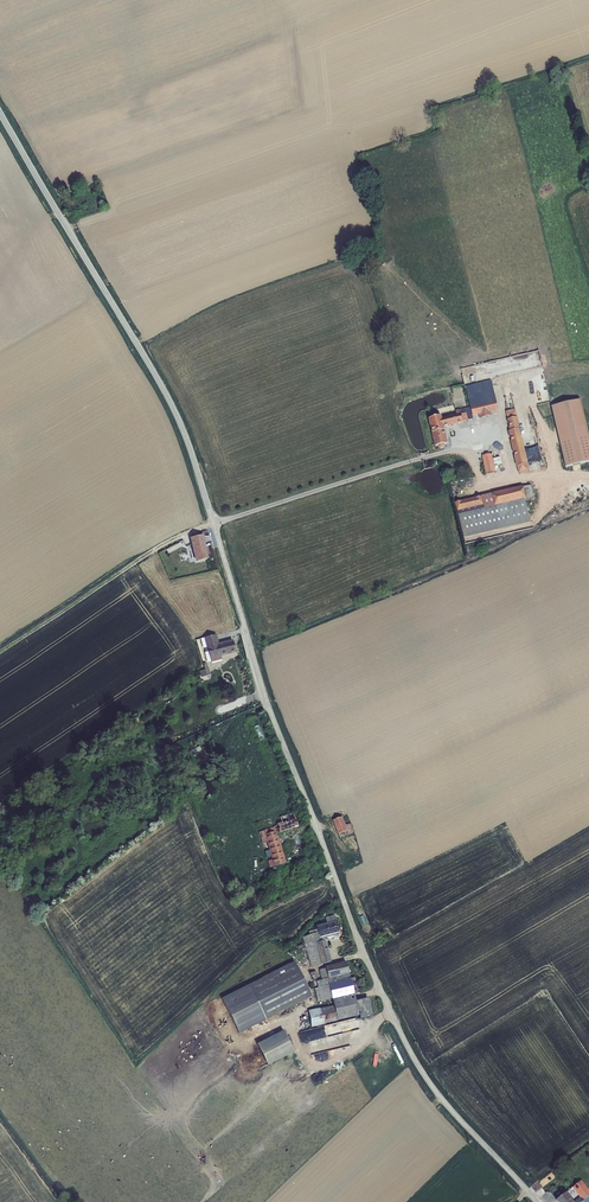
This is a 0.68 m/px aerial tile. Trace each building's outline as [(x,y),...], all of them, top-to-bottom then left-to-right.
[(498,410),(491,380),(465,386),(470,407),(473,416),(478,415),(479,418),(492,415),(491,411),(498,410)] [(551,406),(566,467),(588,462),(588,436),(580,399),(551,406)] [(431,418),(428,419),(435,446),(437,446),(441,448),(443,448),(444,446),(444,444),(447,443),(444,428),(463,423),(462,421),(473,419),(473,416),(470,407),(456,411),(456,414),(442,417),(441,416),(438,417),(437,413),(431,414),(431,418)] [(515,409),(506,411),(510,431),(508,432),(518,473),(529,471),(515,409)] [(496,472),(492,454),(482,456),(486,474),(496,472)] [(457,511),(464,537),(530,522),(525,499),(526,499),(526,498),(534,496),(531,485),(523,487),(523,485),(482,496),(476,498),(475,497),(461,500),(461,501),(455,503),(457,512),(457,511)] [(198,562),(208,559),(202,535),(192,538),(198,562)] [(217,634),(204,637),(207,647),(205,648),(206,651),(208,651),(211,661),(211,662),(222,659),(221,656),(236,652),(233,639),(219,642),(217,634)] [(205,669),(200,671),(201,677),(211,675),(208,666),(207,663),(203,663),(205,669)] [(259,741),(266,738),(260,724),(253,727),(259,741)] [(280,833),(298,827),(293,812),(280,817),(281,822),(277,824),(277,825),(280,832),(280,833)] [(348,834),(353,832),(351,823),(346,825),(343,816),(333,820),(339,834),(347,830),(348,834)] [(264,830),(259,832),(262,843),(267,842),(269,850),(271,856),(272,860),(268,861),(270,867),(286,862),(277,833),(280,832),(277,825),(264,830)] [(316,925),(317,929),(320,939),(324,938),(326,937),(333,935),(339,934),(334,915),(325,917),(326,922),(316,925)] [(309,931),(310,934),(303,937),(311,967),(331,961),(328,949),(327,949),(327,948),(325,940),(324,940),(320,941),(320,939),(317,929),(309,931)] [(350,978),(346,961),(325,966),(325,968),(319,970),(322,980),(317,981),(318,987),(314,989),(318,1002),(332,998),(334,1006),(337,1020),(359,1015),(356,1001),(354,995),(350,978)] [(294,962),(221,998),(239,1032),(311,995),(294,962)] [(316,971),(309,974),(312,980),(318,977),(316,971)] [(354,977),(350,978),(354,995),(360,993),(359,990),(358,990),(354,977)] [(368,998),(356,1001),(359,1015),(360,1018),(372,1016),(368,998)] [(337,1020),(334,1006),(309,1012),(311,1026),(337,1020)] [(335,1023),(338,1034),(352,1030),(350,1020),(335,1023)] [(283,1031),(256,1044),(267,1065),(294,1052),(283,1031)] [(582,1180),(572,1187),(580,1197),(574,1201),(566,1192),(556,1200),(558,1201),(588,1201),(588,1189),(582,1180)]
